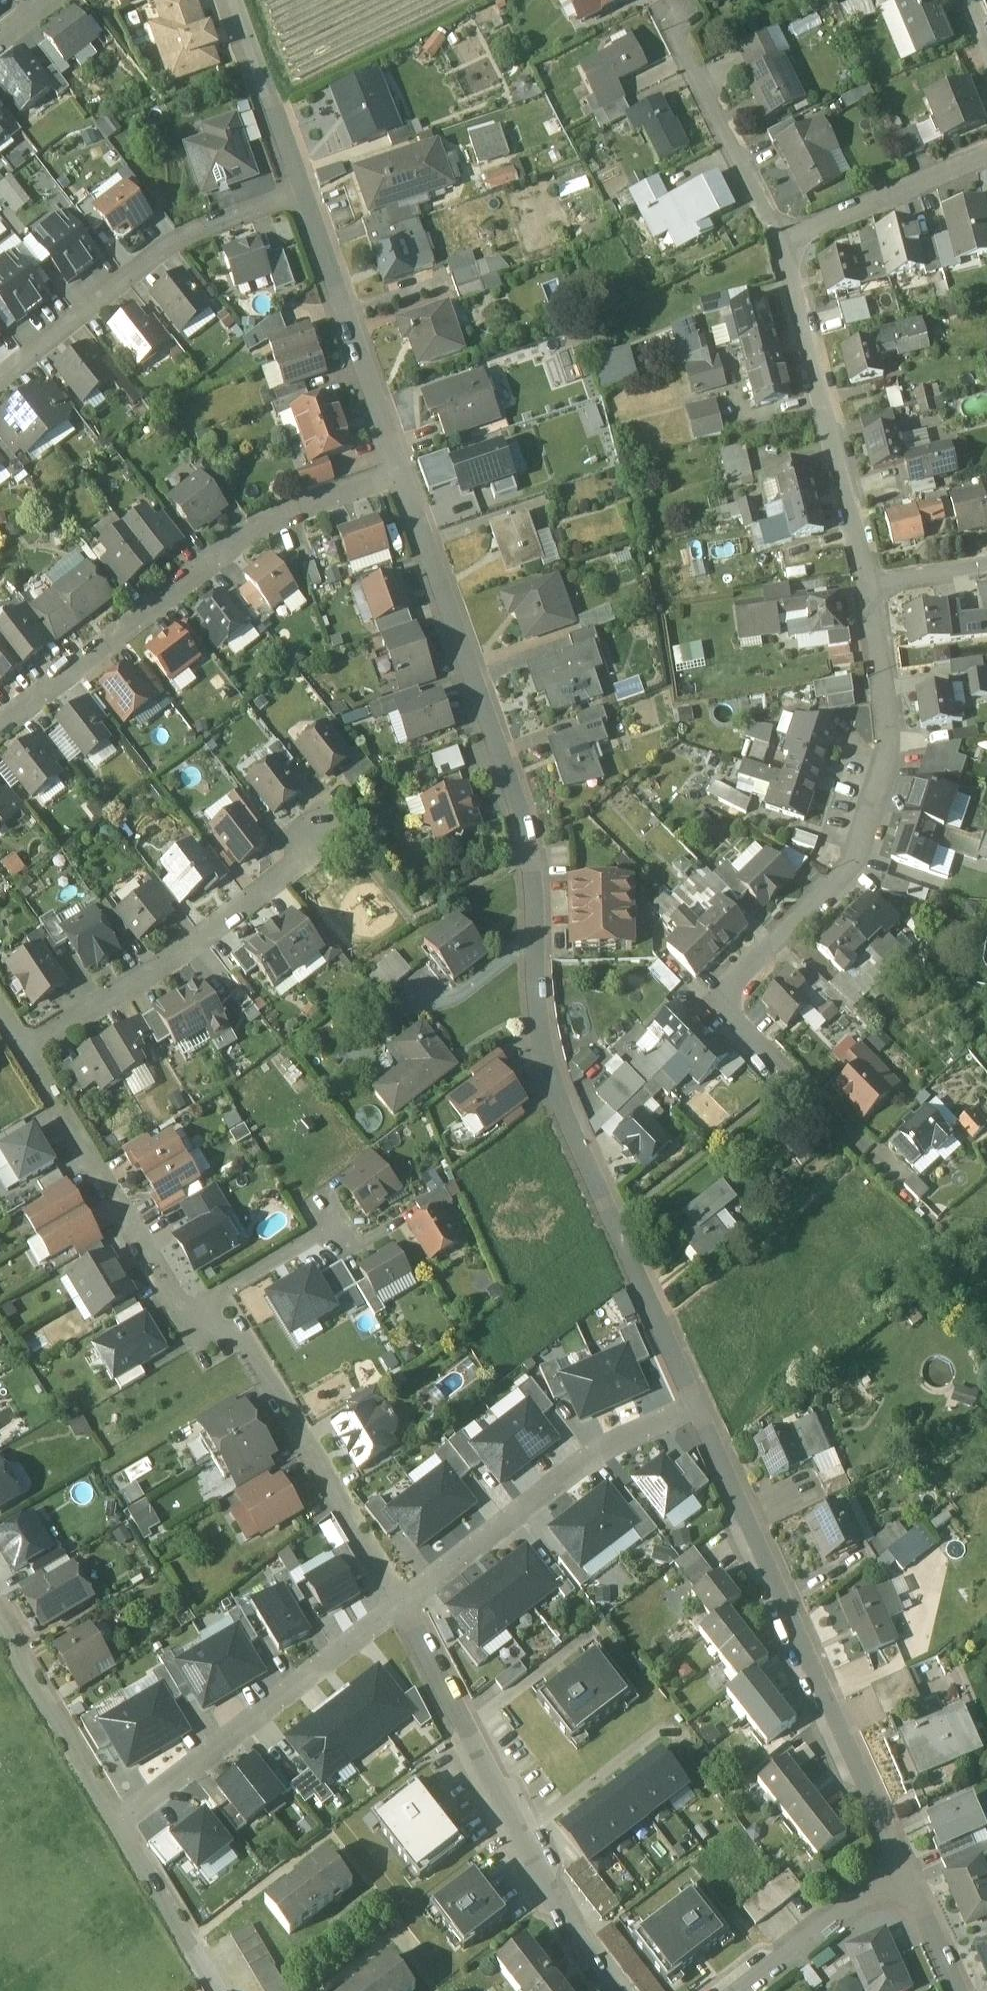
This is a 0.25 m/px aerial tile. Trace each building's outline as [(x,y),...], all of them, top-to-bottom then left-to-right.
[(162,1),(167,16),(184,10),(186,16),(198,12),(194,0),(166,0),(162,1)] [(585,22),(629,0),(574,0),(585,22)] [(876,13),(896,5),(896,4),(904,0),(870,0),(876,13)] [(896,4),(896,5),(918,57),(951,43),(933,0),(904,0),(896,4)] [(198,12),(186,16),(184,10),(167,16),(170,24),(164,26),(170,41),(158,45),(172,83),(217,67),(211,50),(209,51),(204,35),(206,34),(198,12)] [(76,14),(44,38),(65,65),(97,40),(76,14)] [(765,35),(740,47),(746,60),(772,47),(765,35)] [(615,53),(581,70),(595,98),(613,89),(614,91),(618,89),(616,85),(645,70),(631,41),(613,50),(615,53)] [(772,47),(746,60),(753,73),(778,60),(772,47)] [(24,54),(0,72),(0,86),(23,115),(53,92),(43,79),(24,54)] [(753,73),(744,77),(767,122),(808,101),(785,56),(778,60),(753,73)] [(70,91),(54,70),(43,79),(53,92),(59,100),(70,91)] [(378,77),(335,94),(342,112),(345,110),(349,121),(346,123),(347,125),(348,124),(358,148),(388,136),(400,132),(399,131),(399,129),(395,131),(386,108),(390,107),(378,77)] [(968,83),(925,100),(944,144),(986,127),(968,83)] [(613,89),(595,98),(603,113),(624,102),(618,89),(614,91),(613,89)] [(677,134),(660,100),(632,115),(641,133),(643,131),(660,165),(689,150),(680,132),(677,134)] [(624,102),(603,113),(610,127),(632,116),(624,102)] [(5,111),(0,115),(0,125),(9,136),(8,137),(11,142),(22,134),(5,111)] [(603,113),(594,117),(601,131),(610,127),(603,113)] [(236,120),(204,131),(208,141),(187,149),(204,197),(256,178),(236,120)] [(798,134),(778,144),(779,145),(806,198),(841,180),(828,155),(836,151),(822,122),(811,128),(810,128),(798,134)] [(793,123),(768,135),(774,148),(779,145),(778,144),(798,134),(793,123)] [(8,137),(9,136),(0,125),(0,143),(8,137)] [(412,125),(399,131),(400,132),(388,136),(392,149),(417,140),(412,125)] [(917,129),(893,139),(903,161),(926,152),(917,129)] [(500,130),(471,139),(479,167),(509,157),(500,130)] [(438,145),(355,174),(371,218),(396,209),(399,217),(417,211),(429,207),(426,198),(454,188),(438,145)] [(489,189),(519,181),(516,168),(486,176),(489,189)] [(716,176),(667,201),(656,180),(631,193),(642,216),(649,212),(662,238),(680,229),(689,247),(712,235),(707,224),(734,210),(716,176)] [(100,211),(95,215),(105,227),(113,237),(118,242),(124,243),(132,237),(135,231),(135,232),(150,220),(127,190),(100,211)] [(944,209),(951,237),(959,268),(961,268),(959,263),(986,256),(986,216),(983,200),(944,209)] [(92,201),(77,213),(92,233),(94,235),(105,227),(95,215),(100,211),(92,201)] [(396,209),(371,218),(372,222),(363,225),(368,239),(398,229),(416,222),(420,221),(417,211),(399,217),(396,209)] [(77,213),(75,211),(65,218),(82,240),(92,233),(77,213)] [(65,218),(34,243),(51,265),(68,287),(100,262),(82,240),(65,218)] [(416,222),(398,229),(402,241),(415,276),(432,270),(416,222)] [(912,222),(877,231),(880,245),(889,280),(925,271),(918,245),(912,222)] [(0,223),(0,240),(9,233),(1,223),(0,223)] [(398,229),(368,239),(372,251),(402,241),(398,229)] [(951,237),(935,241),(943,272),(959,268),(951,237)] [(402,241),(372,251),(385,286),(415,276),(402,241)] [(935,241),(918,245),(925,271),(926,276),(943,272),(935,241)] [(51,265),(34,243),(24,250),(41,272),(51,265)] [(258,244),(225,256),(236,289),(270,277),(264,261),(258,244)] [(880,245),(851,252),(861,288),(889,281),(889,280),(880,245)] [(41,272),(24,250),(15,258),(32,279),(41,272)] [(851,252),(820,261),(829,296),(861,288),(851,252)] [(283,254),(264,261),(270,277),(276,295),(295,288),(283,254)] [(15,258),(0,269),(0,304),(18,326),(49,301),(32,279),(15,258)] [(476,269),(451,278),(456,290),(481,282),(476,269)] [(215,300),(193,273),(184,280),(206,308),(215,300)] [(182,278),(171,287),(172,288),(167,293),(165,291),(154,300),(181,335),(194,325),(191,322),(207,309),(206,308),(184,280),(182,278)] [(481,282),(456,290),(460,304),(485,295),(481,282)] [(764,300),(732,308),(741,343),(773,335),(764,300)] [(865,300),(839,307),(846,330),(871,323),(865,300)] [(442,308),(399,324),(406,343),(410,342),(420,368),(464,352),(458,333),(452,335),(442,308)] [(207,309),(191,322),(194,325),(209,312),(207,309)] [(134,314),(112,331),(140,368),(163,350),(162,349),(146,328),(134,314)] [(289,338),(280,314),(261,329),(267,346),(270,345),(289,338)] [(171,341),(155,321),(146,328),(162,349),(171,341)] [(922,323),(872,336),(873,341),(874,341),(878,356),(898,351),(899,356),(928,349),(922,323)] [(289,338),(270,345),(278,366),(318,352),(310,331),(289,338)] [(773,335),(741,343),(750,378),(782,370),(773,335)] [(711,337),(698,340),(701,353),(714,350),(711,337)] [(873,341),(842,349),(852,385),(884,376),(878,356),(874,341),(873,341)] [(607,392),(639,379),(631,346),(599,359),(607,392)] [(87,350),(58,373),(84,405),(111,384),(112,383),(100,367),(87,350)] [(714,350),(701,353),(684,360),(695,393),(723,385),(714,350)] [(318,352),(278,366),(286,389),(304,383),(326,375),(318,352)] [(131,387),(109,360),(100,367),(112,383),(111,384),(120,395),(131,387)] [(782,370),(750,378),(758,406),(789,398),(782,370)] [(483,375),(423,397),(431,419),(438,416),(446,439),(499,420),(483,375)] [(286,389),(275,393),(279,404),(308,394),(304,383),(286,389)] [(74,412),(53,384),(43,392),(65,419),(74,412)] [(43,392),(40,388),(20,404),(47,439),(68,423),(65,419),(43,392)] [(929,388),(916,391),(920,404),(932,400),(929,388)] [(279,404),(272,407),(277,420),(293,415),(293,412),(312,405),(308,394),(279,404)] [(312,405),(293,412),(293,415),(302,439),(343,424),(334,397),(312,405)] [(932,400),(920,404),(923,416),(936,413),(932,400)] [(20,404),(0,419),(0,421),(2,424),(24,451),(27,455),(47,439),(20,404)] [(714,404),(689,410),(697,441),(722,434),(714,404)] [(892,412),(861,420),(865,435),(896,427),(892,412)] [(2,424),(0,425),(0,441),(4,445),(14,459),(24,451),(2,424)] [(343,424),(302,439),(311,465),(327,460),(353,450),(343,424)] [(896,427),(865,435),(874,471),(905,463),(906,462),(905,458),(902,447),(900,438),(897,427),(896,427)] [(906,437),(900,438),(902,447),(908,445),(906,437)] [(4,445),(0,448),(0,465),(1,467),(12,480),(24,471),(14,459),(4,445)] [(513,477),(502,445),(451,464),(458,482),(463,496),(491,486),(513,477)] [(732,487),(755,481),(746,445),(724,451),(732,487)] [(950,446),(905,458),(906,462),(905,463),(910,484),(957,472),(950,446)] [(430,493),(458,482),(451,464),(447,452),(419,463),(430,493)] [(327,460),(311,465),(314,472),(298,478),(304,493),(335,482),(327,460)] [(204,462),(194,470),(200,477),(202,479),(211,471),(204,462)] [(806,462),(774,470),(783,506),(815,497),(806,462)] [(768,510),(783,506),(774,470),(759,474),(768,510)] [(226,490),(211,471),(202,479),(216,497),(226,490)] [(200,477),(178,494),(184,502),(178,507),(177,512),(182,519),(188,519),(197,531),(226,509),(216,497),(202,479),(200,477)] [(513,477),(491,486),(495,498),(518,490),(513,477)] [(933,479),(911,485),(914,497),(936,491),(933,479)] [(951,499),(960,535),(986,528),(986,509),(982,491),(951,499)] [(815,497),(783,506),(793,541),(824,532),(815,497)] [(753,500),(740,504),(743,517),(756,513),(757,513),(753,500)] [(886,516),(893,546),(924,538),(921,525),(945,518),(944,513),(951,512),(948,500),(886,516)] [(768,510),(767,511),(770,523),(763,525),(769,548),(775,546),(793,541),(783,506),(768,510)] [(146,512),(124,529),(153,565),(175,548),(173,547),(154,521),(146,512)] [(528,512),(491,525),(496,541),(492,542),(491,553),(501,550),(509,570),(540,559),(542,558),(535,539),(537,538),(537,536),(528,512)] [(756,513),(743,517),(746,529),(760,525),(757,513),(756,513)] [(183,539),(163,514),(154,521),(173,547),(183,539)] [(360,525),(340,532),(354,575),(392,562),(376,517),(360,522),(360,525)] [(743,517),(731,520),(734,532),(746,529),(743,517)] [(153,565),(124,529),(102,546),(110,556),(130,581),(131,582),(153,565)] [(549,532),(537,536),(537,538),(535,539),(542,558),(540,559),(544,570),(560,565),(549,532)] [(688,541),(693,576),(709,574),(705,539),(688,541)] [(78,555),(47,580),(57,592),(88,568),(78,555)] [(130,581),(110,556),(101,564),(120,589),(130,581)] [(271,559),(245,579),(251,586),(266,605),(272,612),(297,592),(290,584),(291,577),(286,572),(281,572),(271,559)] [(315,563),(304,567),(311,588),(322,584),(315,563)] [(57,592),(56,593),(80,623),(112,598),(88,568),(57,592)] [(396,576),(364,587),(376,621),(377,623),(407,613),(409,612),(396,576)] [(558,578),(503,598),(510,615),(516,613),(526,641),(574,624),(558,578)] [(266,605),(251,586),(239,595),(254,615),(266,605)] [(807,596),(789,599),(788,588),(774,591),(778,616),(809,612),(807,601),(807,596)] [(43,603),(32,589),(21,598),(46,631),(55,641),(66,633),(43,603)] [(778,616),(774,591),(764,592),(765,604),(735,609),(739,634),(779,627),(778,616)] [(80,623),(56,593),(43,603),(66,633),(80,623)] [(224,595),(198,616),(204,624),(204,630),(209,637),(214,636),(224,649),(250,629),(230,603),(224,595)] [(254,615),(239,595),(230,603),(250,629),(259,621),(254,615)] [(838,596),(807,601),(809,612),(810,623),(812,637),(844,632),(838,596)] [(359,608),(365,624),(374,621),(368,605),(359,608)] [(959,605),(945,607),(938,608),(942,629),(948,628),(951,643),(964,641),(960,617),(961,617),(959,605)] [(46,631),(28,608),(17,616),(35,640),(46,631)] [(938,608),(906,613),(911,649),(951,643),(948,628),(942,629),(938,608)] [(609,609),(579,619),(584,633),(594,629),(614,622),(609,609)] [(810,623),(809,612),(778,616),(779,627),(794,625),(810,623)] [(407,613),(377,623),(376,621),(373,622),(378,637),(381,636),(412,625),(407,613)] [(960,617),(964,641),(986,637),(986,613),(961,617),(960,617)] [(0,630),(0,640),(22,668),(44,651),(35,640),(17,616),(0,630)] [(810,623),(794,625),(797,639),(812,637),(810,623)] [(412,625),(381,636),(385,649),(387,648),(387,647),(417,636),(413,625),(412,625)] [(204,648),(187,626),(177,633),(194,655),(204,648)] [(584,633),(570,638),(575,652),(594,645),(594,648),(600,646),(594,629),(584,633)] [(194,655),(177,633),(150,655),(172,683),(200,662),(194,655)] [(417,636),(387,647),(387,648),(399,680),(408,677),(428,670),(430,669),(418,635),(417,636)] [(0,685),(22,668),(0,640),(0,685)] [(674,646),(677,665),(705,661),(703,643),(674,646)] [(575,652),(529,668),(539,698),(547,696),(554,716),(593,702),(587,686),(592,685),(588,674),(602,669),(594,648),(594,645),(575,652)] [(986,697),(986,671),(986,661),(950,666),(952,678),(967,676),(970,699),(986,697)] [(165,695),(144,669),(135,676),(134,677),(155,703),(165,695)] [(130,670),(104,690),(111,698),(110,704),(114,709),(120,710),(130,723),(155,703),(134,677),(135,676),(130,670)] [(428,670),(408,677),(413,689),(433,682),(428,670)] [(615,682),(618,698),(644,692),(641,677),(615,682)] [(851,680),(825,684),(828,700),(854,696),(851,680)] [(950,687),(918,692),(923,729),(963,723),(960,707),(954,708),(950,687)] [(411,693),(379,704),(384,719),(401,713),(400,710),(415,705),(411,693)] [(415,705),(400,710),(401,713),(412,743),(452,729),(440,696),(415,705)] [(108,720),(93,700),(83,708),(82,709),(97,728),(98,727),(108,720)] [(83,708),(81,706),(59,724),(88,761),(110,743),(98,727),(97,728),(82,709),(83,708)] [(603,710),(577,719),(582,731),(601,724),(602,726),(608,724),(603,710)] [(834,733),(796,720),(789,741),(827,754),(834,733)] [(582,731),(552,742),(560,766),(557,767),(566,792),(603,778),(593,750),(608,744),(602,726),(601,724),(582,731)] [(325,727),(297,750),(321,781),(323,779),(328,780),(333,775),(334,770),(349,759),(325,727)] [(955,732),(957,745),(962,744),(977,742),(975,729),(955,732)] [(65,762),(45,737),(35,745),(54,770),(65,762)] [(827,754),(789,741),(785,756),(791,758),(785,777),(785,778),(816,789),(827,754)] [(769,748),(756,744),(749,766),(762,771),(762,770),(769,748)] [(957,745),(928,749),(917,783),(941,791),(946,775),(961,780),(967,761),(958,758),(962,744),(957,745)] [(54,770),(35,745),(7,766),(34,801),(62,779),(54,770)] [(279,745),(266,755),(274,765),(276,764),(283,772),(294,764),(279,745)] [(459,747),(433,756),(438,769),(450,764),(453,773),(466,768),(459,747)] [(368,761),(344,780),(353,791),(376,772),(368,761)] [(274,765),(264,774),(260,769),(257,770),(250,775),(250,778),(253,782),(250,785),(274,816),(301,795),(283,772),(276,764),(274,765)] [(785,777),(762,770),(762,771),(749,766),(744,764),(739,780),(744,782),(757,786),(773,791),(780,793),(785,778),(785,777)] [(816,789),(785,778),(780,793),(773,791),(767,810),(804,823),(816,789)] [(757,786),(744,782),(739,796),(751,803),(757,786)] [(739,796),(717,783),(708,795),(747,816),(751,803),(739,796)] [(941,791),(917,783),(905,818),(937,829),(944,831),(956,796),(941,791)] [(32,817),(10,789),(1,796),(17,816),(16,818),(22,825),(32,817)] [(443,789),(439,797),(440,798),(425,803),(430,818),(428,819),(425,825),(432,829),(434,828),(439,843),(454,838),(455,840),(462,843),(465,837),(464,834),(479,829),(474,814),(475,814),(478,806),(471,803),(470,804),(465,789),(450,794),(450,793),(443,789)] [(263,822),(241,794),(230,804),(237,813),(252,832),(263,822)] [(0,795),(0,825),(5,825),(16,818),(17,816),(1,796),(0,795)] [(252,832),(237,813),(213,832),(220,840),(217,843),(228,856),(231,854),(241,867),(265,849),(252,832)] [(906,819),(892,862),(929,875),(937,851),(931,849),(937,829),(906,819)] [(944,831),(937,829),(931,849),(937,851),(939,845),(945,847),(949,833),(944,831)] [(818,841),(796,833),(792,844),(814,852),(818,841)] [(970,840),(949,833),(945,847),(939,845),(937,851),(976,862),(977,859),(983,836),(970,840)] [(983,836),(977,859),(986,862),(986,835),(983,836)] [(192,849),(163,871),(172,883),(174,881),(188,899),(186,901),(188,903),(215,882),(216,881),(201,862),(202,861),(192,849)] [(808,862),(787,850),(774,863),(791,879),(808,862)] [(2,862),(14,879),(27,870),(16,853),(2,862)] [(230,878),(212,854),(202,861),(201,862),(216,881),(215,882),(219,887),(230,878)] [(743,880),(739,884),(748,894),(762,908),(791,880),(791,879),(774,863),(768,856),(743,880)] [(728,863),(714,877),(729,892),(739,903),(748,894),(739,884),(743,880),(728,863)] [(714,877),(704,868),(671,901),(677,907),(685,916),(699,930),(714,915),(709,911),(720,900),(729,892),(714,877)] [(164,890),(155,878),(143,887),(149,895),(151,894),(166,912),(175,905),(164,890)] [(911,887),(886,879),(883,893),(907,902),(911,887)] [(188,899),(174,881),(172,883),(164,890),(175,905),(178,907),(186,901),(188,899)] [(632,885),(572,886),(573,950),(585,950),(584,945),(614,944),(615,949),(633,949),(632,885)] [(122,916),(132,930),(131,931),(141,944),(172,920),(166,912),(151,894),(149,895),(122,916)] [(666,896),(652,910),(663,921),(677,907),(671,901),(666,896)] [(870,898),(843,924),(866,948),(881,933),(886,938),(897,927),(870,898)] [(720,900),(709,911),(714,915),(699,930),(722,953),(747,928),(720,900)] [(98,903),(85,911),(90,919),(95,916),(99,922),(107,917),(103,911),(98,903)] [(122,916),(113,903),(103,911),(107,917),(122,938),(131,931),(132,930),(122,916)] [(663,921),(661,922),(669,931),(685,916),(677,907),(663,921)] [(55,915),(40,924),(45,932),(58,951),(69,944),(64,934),(65,933),(55,915)] [(65,933),(64,934),(69,944),(86,972),(97,966),(99,970),(109,964),(107,960),(118,954),(99,922),(95,916),(90,919),(65,933)] [(685,916),(669,931),(679,940),(684,944),(699,930),(685,916)] [(310,939),(292,917),(262,940),(292,978),(320,956),(322,954),(310,939)] [(488,957),(458,920),(424,947),(454,984),(488,957)] [(843,924),(818,949),(845,978),(856,967),(851,962),(866,948),(843,924)] [(342,956),(322,930),(310,939),(322,954),(320,956),(329,966),(342,956)] [(699,930),(684,944),(679,940),(668,951),(696,979),(722,953),(699,930)] [(58,951),(45,932),(28,943),(36,954),(41,950),(53,967),(64,960),(58,951)] [(886,938),(881,933),(866,948),(891,974),(906,959),(886,938)] [(292,978),(262,940),(247,952),(245,954),(258,970),(275,991),(292,978)] [(891,974),(866,948),(851,962),(856,967),(835,991),(855,1009),(891,974)] [(258,970),(245,954),(247,952),(244,949),(232,959),(247,979),(258,970)] [(36,954),(10,971),(35,1008),(66,987),(53,967),(41,950),(36,954)] [(412,973),(396,955),(378,971),(393,989),(412,973)] [(650,970),(671,992),(681,982),(660,960),(650,970)] [(792,974),(763,1002),(772,1012),(768,1015),(776,1023),(779,1020),(788,1029),(810,1008),(797,994),(804,987),(792,974)] [(849,1004),(816,975),(804,987),(797,994),(810,1008),(817,1015),(828,1004),(839,1015),(843,1010),(849,1004)] [(231,1032),(213,1003),(214,1002),(211,997),(210,998),(207,992),(208,991),(205,986),(198,984),(193,987),(195,989),(184,995),(205,1031),(212,1043),(231,1032)] [(240,990),(230,998),(249,1022),(259,1014),(240,990)] [(184,995),(156,1012),(172,1039),(177,1048),(205,1031),(184,995)] [(839,1015),(828,1004),(817,1015),(827,1026),(839,1015)] [(859,1014),(849,1004),(843,1010),(853,1020),(859,1014)] [(677,1007),(649,1035),(660,1046),(665,1042),(679,1056),(703,1033),(677,1007)] [(172,1039),(156,1012),(143,1020),(159,1047),(172,1039)] [(142,1020),(128,1028),(140,1048),(154,1039),(143,1020),(142,1020)] [(128,1028),(101,1044),(102,1046),(122,1080),(144,1067),(138,1057),(144,1054),(140,1048),(128,1028)] [(423,1028),(394,1052),(407,1069),(395,1078),(394,1078),(375,1093),(395,1119),(456,1070),(423,1028)] [(729,1059),(703,1033),(679,1056),(694,1071),(689,1076),(700,1087),(717,1071),(729,1059)] [(660,1046),(648,1059),(662,1073),(679,1056),(665,1042),(660,1046)] [(102,1046),(92,1052),(91,1050),(80,1057),(84,1063),(97,1084),(104,1096),(124,1083),(122,1080),(102,1046)] [(861,1046),(840,1067),(850,1077),(862,1065),(867,1070),(876,1061),(861,1046)] [(498,1053),(470,1075),(478,1085),(487,1078),(497,1070),(498,1072),(507,1065),(498,1053)] [(729,1059),(717,1071),(728,1082),(745,1065),(734,1054),(729,1059)] [(648,1059),(645,1056),(629,1071),(646,1089),(653,1082),(662,1073),(648,1059)] [(679,1056),(662,1073),(677,1089),(687,1099),(694,1092),(700,1087),(689,1076),(694,1071),(679,1056)] [(899,1085),(876,1061),(867,1070),(890,1093),(899,1085)] [(71,1062),(60,1068),(70,1086),(81,1079),(75,1069),(71,1062)] [(97,1084),(84,1063),(75,1069),(81,1079),(87,1090),(97,1084)] [(850,1077),(837,1090),(865,1118),(890,1093),(867,1070),(862,1065),(850,1077)] [(625,1068),(598,1095),(618,1116),(644,1091),(644,1090),(646,1089),(629,1071),(625,1068)] [(497,1070),(487,1078),(478,1085),(453,1104),(465,1120),(467,1122),(473,1117),(485,1133),(500,1122),(518,1108),(520,1106),(501,1082),(504,1079),(498,1072),(497,1070)] [(677,1089),(662,1073),(653,1082),(663,1091),(668,1097),(677,1089)] [(81,1079),(70,1086),(77,1097),(87,1090),(81,1079)] [(663,1091),(653,1082),(646,1089),(644,1090),(654,1100),(663,1091)] [(618,1116),(617,1117),(627,1127),(641,1114),(654,1101),(644,1091),(618,1116)] [(687,1099),(674,1111),(687,1125),(707,1105),(694,1092),(687,1099)] [(960,1124),(975,1140),(986,1129),(986,1118),(978,1107),(960,1124)] [(518,1108),(500,1122),(508,1132),(525,1118),(518,1108)] [(954,1141),(927,1112),(900,1138),(922,1162),(932,1152),(937,1147),(942,1152),(954,1141)] [(672,1145),(641,1114),(627,1127),(616,1138),(627,1149),(624,1151),(634,1161),(636,1159),(647,1169),(658,1158),(659,1158),(664,1157),(669,1153),(669,1148),(672,1145)] [(485,1133),(473,1117),(467,1122),(465,1120),(461,1124),(475,1142),(485,1133)] [(30,1135),(24,1124),(0,1139),(0,1153),(30,1135)] [(55,1166),(34,1132),(30,1135),(0,1153),(0,1177),(10,1170),(21,1187),(55,1166)] [(195,1154),(182,1133),(172,1139),(185,1160),(195,1154)] [(168,1137),(159,1143),(160,1145),(152,1149),(135,1160),(138,1166),(148,1182),(185,1160),(172,1139),(172,1138),(169,1139),(168,1137)] [(922,1162),(900,1138),(891,1146),(913,1170),(922,1162)] [(146,1139),(124,1152),(133,1169),(138,1166),(135,1160),(152,1149),(146,1139)] [(937,1147),(932,1152),(937,1157),(942,1152),(937,1147)] [(368,1155),(351,1168),(359,1178),(376,1165),(368,1155)] [(185,1160),(148,1182),(158,1199),(161,1205),(179,1194),(187,1189),(188,1191),(197,1185),(196,1184),(198,1182),(185,1160)] [(359,1178),(346,1189),(367,1216),(398,1192),(376,1165),(359,1178)] [(39,1186),(45,1195),(64,1183),(58,1174),(39,1186)] [(914,1178),(904,1188),(919,1203),(929,1192),(914,1178)] [(45,1195),(43,1196),(49,1207),(69,1195),(63,1184),(45,1195)] [(723,1186),(685,1217),(692,1226),(684,1233),(696,1247),(691,1250),(703,1264),(730,1242),(712,1221),(736,1202),(723,1186)] [(214,1189),(183,1208),(196,1230),(216,1217),(217,1219),(228,1212),(214,1189)] [(444,1190),(417,1206),(425,1220),(439,1212),(441,1214),(454,1206),(444,1190)] [(84,1214),(72,1193),(69,1195),(49,1207),(27,1220),(40,1241),(84,1214)] [(179,1194),(161,1205),(158,1199),(153,1202),(163,1218),(186,1205),(179,1194)] [(425,1220),(412,1228),(433,1262),(460,1245),(441,1214),(439,1212),(425,1220)] [(84,1214),(40,1241),(52,1261),(95,1236),(97,1234),(84,1214)] [(196,1230),(177,1241),(197,1274),(236,1251),(217,1219),(216,1217),(196,1230)] [(95,1236),(74,1248),(80,1259),(101,1246),(95,1236)] [(101,1246),(80,1259),(87,1270),(108,1257),(101,1246)] [(380,1260),(361,1271),(367,1283),(378,1300),(412,1279),(394,1248),(379,1257),(380,1260)] [(87,1270),(71,1279),(84,1300),(122,1277),(109,1256),(108,1257),(87,1270)] [(343,1265),(315,1282),(330,1306),(357,1290),(343,1265)] [(122,1277),(84,1300),(96,1320),(112,1311),(132,1299),(134,1298),(122,1277)] [(315,1282),(312,1277),(271,1302),(292,1338),(334,1313),(330,1306),(315,1282)] [(378,1300),(367,1283),(357,1290),(376,1320),(386,1314),(378,1300)] [(612,1299),(628,1325),(640,1317),(624,1292),(612,1299)] [(132,1299),(112,1311),(118,1322),(138,1309),(132,1299)] [(118,1322),(116,1323),(122,1333),(146,1319),(140,1309),(138,1309),(118,1322)] [(122,1333),(95,1349),(115,1384),(140,1369),(167,1353),(146,1318),(146,1319),(122,1333)] [(635,1368),(649,1362),(635,1329),(620,1336),(635,1368)] [(627,1351),(594,1365),(613,1408),(645,1394),(646,1393),(627,1351)] [(555,1365),(540,1372),(555,1403),(569,1397),(555,1365)] [(594,1365),(562,1379),(581,1422),(613,1408),(594,1365)] [(140,1369),(116,1383),(122,1394),(146,1379),(140,1369)] [(541,1420),(554,1410),(532,1382),(518,1392),(528,1405),(541,1420)] [(377,1389),(346,1408),(354,1421),(371,1410),(372,1412),(382,1406),(383,1400),(377,1389)] [(230,1404),(199,1422),(206,1434),(236,1415),(230,1404)] [(528,1405),(500,1427),(530,1466),(559,1444),(528,1405)] [(236,1415),(206,1434),(207,1437),(220,1457),(260,1433),(245,1409),(236,1415)] [(354,1421),(335,1432),(343,1445),(342,1446),(349,1458),(350,1457),(358,1471),(394,1449),(388,1440),(393,1437),(395,1428),(394,1426),(395,1425),(393,1421),(391,1422),(390,1420),(382,1419),(377,1421),(372,1412),(371,1410),(354,1421)] [(492,1415),(479,1424),(485,1433),(498,1424),(492,1415)] [(828,1454),(812,1419),(787,1431),(789,1436),(798,1432),(810,1461),(828,1454)] [(500,1427),(472,1448),(502,1488),(530,1466),(500,1427)] [(786,1430),(758,1443),(765,1459),(762,1460),(772,1481),(812,1463),(810,1461),(802,1465),(789,1436),(787,1431),(786,1430)] [(260,1433),(220,1457),(232,1477),(234,1481),(265,1463),(274,1458),(260,1433)] [(483,1465),(462,1436),(449,1447),(471,1475),(483,1465)] [(207,1437),(201,1441),(213,1461),(220,1457),(207,1437)] [(677,1446),(666,1453),(673,1465),(684,1458),(677,1446)] [(471,1475),(449,1447),(435,1458),(458,1485),(471,1475)] [(828,1454),(810,1461),(812,1463),(818,1477),(841,1467),(834,1452),(828,1454)] [(679,1481),(693,1500),(711,1485),(687,1456),(677,1464),(686,1476),(679,1481)] [(220,1457),(213,1461),(225,1481),(232,1477),(220,1457)] [(662,1461),(635,1483),(666,1521),(693,1500),(679,1481),(662,1461)] [(265,1463),(234,1481),(241,1492),(265,1478),(271,1474),(265,1463)] [(818,1477),(817,1478),(822,1489),(846,1478),(841,1467),(818,1477)] [(445,1470),(416,1492),(447,1530),(475,1508),(445,1470)] [(16,1500),(15,1497),(17,1492),(13,1486),(7,1485),(0,1472),(0,1510),(16,1500)] [(241,1492),(237,1494),(262,1535),(298,1514),(281,1485),(272,1491),(265,1478),(241,1492)] [(846,1478),(822,1489),(827,1499),(851,1489),(846,1478)] [(122,1493),(143,1537),(161,1529),(140,1484),(122,1493)] [(607,1488),(579,1510),(610,1549),(637,1528),(607,1488)] [(416,1492),(389,1514),(419,1552),(447,1530),(416,1492)] [(401,1530),(380,1501),(366,1512),(388,1540),(401,1530)] [(845,1507),(809,1524),(826,1561),(862,1543),(845,1507)] [(579,1510),(551,1532),(582,1571),(610,1549),(579,1510)] [(34,1518),(25,1523),(19,1521),(14,1525),(12,1530),(13,1531),(0,1538),(0,1551),(15,1575),(29,1566),(54,1552),(53,1551),(34,1518)] [(908,1537),(900,1527),(892,1534),(899,1543),(908,1537)] [(892,1534),(889,1530),(867,1548),(876,1562),(888,1553),(899,1543),(892,1534)] [(677,1548),(692,1545),(689,1532),(674,1534),(677,1548)] [(915,1563),(899,1543),(888,1553),(896,1562),(904,1572),(915,1563)] [(54,1552),(29,1566),(36,1578),(42,1575),(67,1560),(59,1547),(53,1551),(54,1552)] [(347,1548),(333,1556),(337,1563),(351,1587),(365,1579),(347,1548)] [(527,1551),(501,1571),(531,1611),(558,1591),(527,1551)] [(695,1551),(675,1565),(682,1574),(701,1560),(695,1551)] [(888,1553),(876,1562),(884,1572),(896,1562),(888,1553)] [(701,1560),(682,1574),(689,1583),(708,1569),(701,1560)] [(337,1563),(306,1581),(327,1617),(358,1598),(351,1587),(337,1563)] [(708,1569),(689,1583),(697,1593),(716,1579),(708,1569)] [(28,1598),(26,1599),(45,1630),(93,1601),(74,1570),(48,1586),(28,1598)] [(501,1571),(475,1591),(505,1631),(531,1611),(501,1571)] [(284,1592),(294,1609),(304,1603),(287,1573),(276,1579),(284,1592)] [(36,1578),(21,1587),(28,1598),(48,1586),(42,1575),(36,1578)] [(741,1601),(721,1575),(716,1579),(697,1593),(692,1597),(712,1624),(729,1611),(741,1601)] [(891,1585),(875,1592),(888,1620),(903,1613),(891,1585)] [(475,1591),(449,1611),(479,1651),(505,1631),(475,1591)] [(875,1591),(842,1606),(852,1630),(855,1629),(867,1656),(898,1643),(888,1620),(875,1592),(875,1591)] [(284,1592),(253,1610),(256,1614),(279,1653),(309,1635),(294,1609),(284,1592)] [(238,1629),(248,1646),(259,1640),(241,1609),(230,1616),(238,1629)] [(729,1611),(712,1624),(700,1633),(720,1659),(748,1636),(729,1611)] [(92,1629),(57,1650),(75,1681),(95,1669),(110,1660),(92,1629)] [(238,1629),(207,1647),(210,1651),(233,1690),(263,1672),(248,1646),(238,1629)] [(769,1663),(748,1636),(720,1659),(740,1685),(756,1672),(769,1663)] [(634,1696),(599,1650),(537,1698),(572,1743),(634,1696)] [(210,1651),(179,1669),(189,1686),(204,1711),(235,1694),(233,1690),(210,1651)] [(178,1692),(189,1686),(179,1669),(171,1655),(160,1663),(164,1670),(178,1692)] [(95,1669),(75,1681),(81,1691),(102,1679),(95,1669)] [(162,1689),(172,1706),(182,1700),(178,1692),(164,1670),(154,1676),(162,1689)] [(380,1671),(351,1693),(386,1738),(412,1718),(415,1716),(403,1702),(380,1671)] [(756,1672),(740,1685),(727,1695),(767,1746),(796,1724),(756,1672)] [(907,1672),(875,1686),(890,1720),(913,1709),(906,1694),(916,1690),(907,1672)] [(162,1689),(131,1707),(133,1711),(156,1750),(187,1732),(172,1706),(162,1689)] [(351,1765),(386,1738),(351,1693),(348,1689),(312,1716),(351,1765)] [(415,1692),(403,1702),(415,1716),(412,1718),(422,1732),(433,1724),(415,1692)] [(133,1711),(103,1729),(113,1746),(128,1772),(159,1754),(156,1750),(133,1711)] [(963,1715),(909,1738),(925,1775),(979,1752),(963,1715)] [(99,1755),(113,1746),(103,1729),(95,1716),(81,1724),(99,1755)] [(324,1786),(351,1765),(312,1716),(311,1717),(315,1722),(288,1742),(311,1772),(323,1787),(324,1786)] [(790,1744),(772,1758),(779,1767),(787,1761),(797,1753),(790,1744)] [(662,1755),(641,1770),(667,1804),(688,1788),(662,1755)] [(779,1767),(758,1784),(779,1810),(807,1787),(787,1761),(779,1767)] [(256,1763),(238,1777),(265,1812),(283,1798),(269,1780),(256,1763)] [(641,1770),(622,1785),(648,1819),(667,1804),(641,1770)] [(323,1787),(311,1772),(291,1788),(307,1807),(312,1803),(319,1812),(334,1800),(324,1786),(323,1787)] [(269,1780),(283,1798),(292,1791),(278,1773),(269,1780)] [(238,1777),(220,1790),(233,1808),(247,1826),(265,1812),(238,1777)] [(622,1785),(603,1800),(629,1834),(648,1819),(622,1785)] [(827,1812),(807,1787),(779,1810),(798,1835),(827,1812)] [(417,1788),(376,1821),(421,1879),(463,1846),(417,1788)] [(603,1800),(583,1815),(609,1849),(629,1834),(603,1800)] [(972,1801),(929,1820),(938,1841),(942,1850),(970,1837),(985,1830),(972,1801)] [(237,1833),(247,1826),(233,1808),(223,1816),(237,1833)] [(847,1838),(827,1812),(798,1835),(819,1861),(847,1838)] [(583,1815),(563,1830),(589,1864),(609,1849),(583,1815)] [(184,1855),(199,1873),(230,1848),(205,1816),(174,1841),(184,1855)] [(174,1841),(168,1832),(149,1847),(167,1869),(184,1855),(174,1841)] [(970,1837),(942,1850),(938,1841),(934,1843),(942,1863),(975,1848),(970,1837)] [(942,1863),(947,1874),(982,1858),(982,1859),(986,1857),(986,1844),(977,1847),(975,1848),(942,1863)] [(329,1855),(267,1905),(291,1935),(353,1886),(329,1855)] [(943,1876),(966,1927),(986,1917),(986,1870),(982,1859),(982,1858),(947,1874),(943,1876)] [(584,1861),(566,1874),(602,1922),(620,1909),(584,1861)] [(804,1891),(789,1871),(779,1879),(794,1898),(804,1891)] [(473,1876),(431,1908),(465,1952),(506,1920),(473,1876)] [(794,1898),(779,1879),(770,1886),(785,1905),(794,1898)] [(785,1905),(770,1886),(761,1893),(776,1912),(785,1905)] [(730,1934),(696,1891),(633,1939),(667,1982),(730,1934)] [(761,1893),(742,1907),(757,1927),(776,1912),(761,1893)] [(615,1923),(598,1935),(638,1990),(664,1990),(615,1923)] [(232,1939),(238,1949),(258,1937),(252,1927),(232,1939)] [(848,1950),(866,1990),(910,1990),(884,1934),(848,1950)] [(238,1949),(244,1960),(264,1948),(258,1937),(238,1949)] [(527,1942),(496,1966),(515,1990),(565,1990),(527,1942)] [(977,1949),(986,1972),(986,1945),(977,1949)] [(244,1960),(251,1970),(271,1958),(264,1948),(244,1960)] [(251,1970),(257,1980),(275,1969),(277,1968),(271,1958),(251,1970)] [(417,1990),(393,1959),(351,1990),(415,1990),(417,1990)] [(808,1968),(800,1974),(813,1990),(815,1990),(822,1986),(808,1968)] [(275,1969),(257,1980),(264,1990),(288,1990),(275,1969)]
